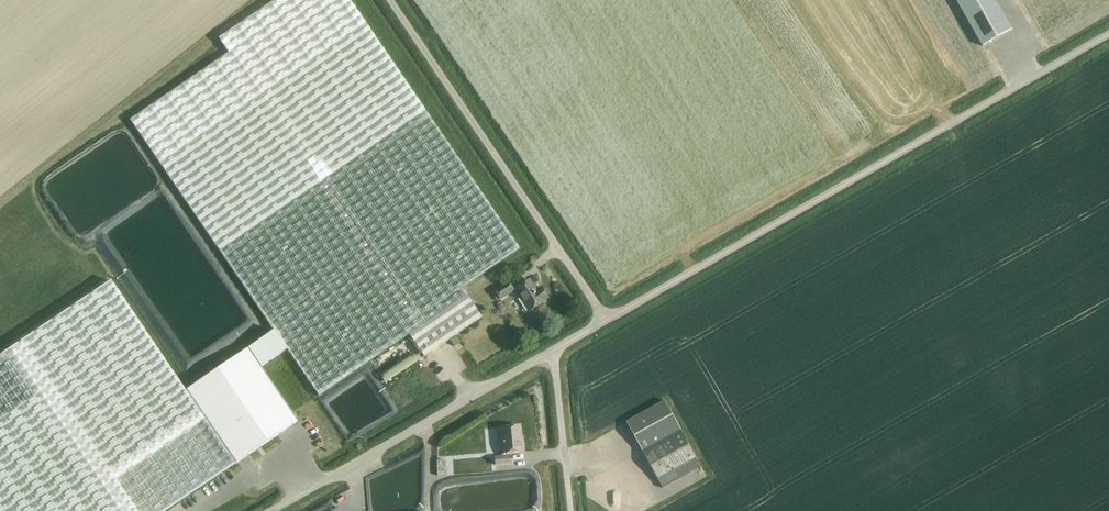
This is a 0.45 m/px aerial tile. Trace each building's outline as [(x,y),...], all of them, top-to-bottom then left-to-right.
[(130,120),(160,163),(274,331),(286,349),(319,397),(409,335),(423,357),(481,318),(461,289),(519,250),(365,24),(349,0),(275,0),(263,8),(218,39),(228,53),(170,93),(130,120)] [(983,47),(1012,30),(995,0),(956,0),(983,47)] [(542,301),(547,298),(541,288),(536,291),(529,280),(515,289),(529,311),(543,302),(542,301)] [(0,356),(0,510),(164,510),(235,463),(185,391),(185,390),(184,391),(110,281),(98,289),(0,356)] [(500,299),(513,291),(507,282),(495,291),(500,299)] [(274,331),(185,391),(235,463),(235,464),(297,422),(260,367),(286,349),(274,331)] [(707,476),(681,430),(665,401),(627,422),(668,497),(707,476)] [(494,457),(495,465),(511,463),(510,456),(509,456),(509,453),(522,452),(522,443),(520,443),(519,426),(500,428),(501,441),(500,441),(501,457),(494,457)]
